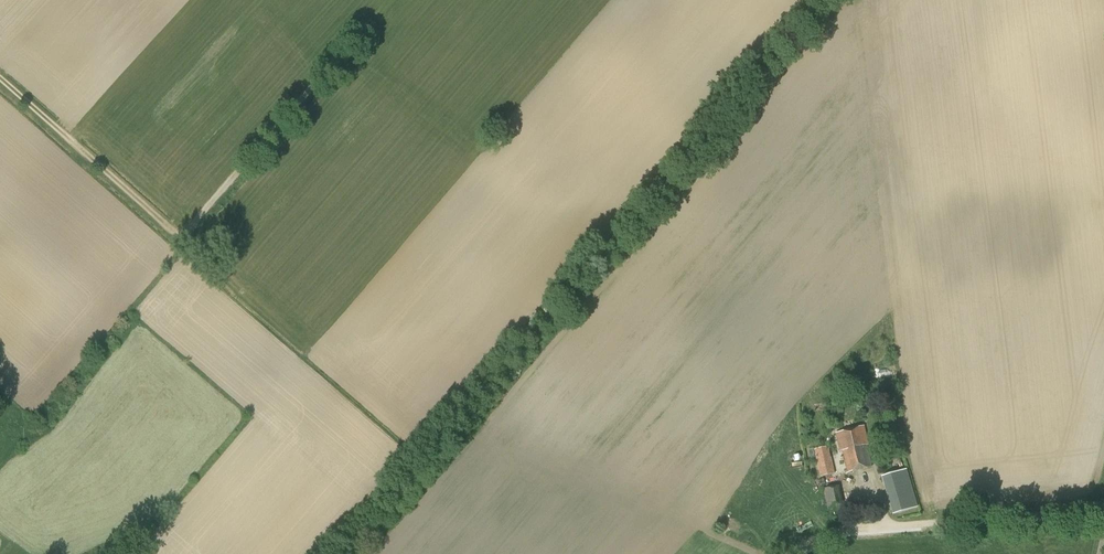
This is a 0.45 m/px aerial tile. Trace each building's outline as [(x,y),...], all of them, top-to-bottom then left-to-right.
[(843,451),(848,472),(872,466),(867,445),(869,445),(865,426),(836,433),(840,451),(843,451)] [(835,473),(829,446),(814,450),(821,477),(835,473)] [(882,476),(893,514),(917,507),(905,470),(882,476)] [(838,484),(823,489),(829,509),(844,505),(838,484)]
